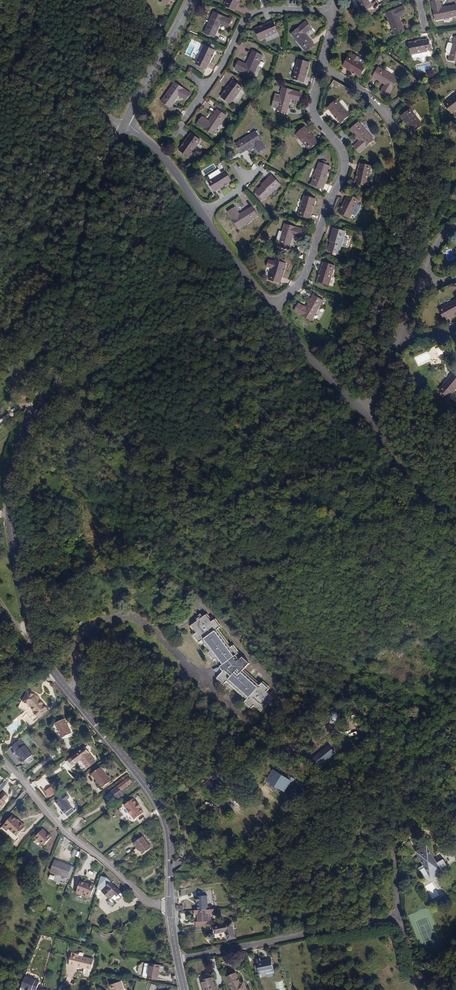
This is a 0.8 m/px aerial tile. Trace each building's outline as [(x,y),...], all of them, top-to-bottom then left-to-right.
[(168,8),(172,0),(159,0),(158,2),(168,8)] [(244,0),(232,0),(225,14),(235,19),(244,0)] [(294,4),(313,9),(316,0),(295,0),(294,4)] [(362,21),(372,16),(366,2),(371,0),(353,0),(362,21)] [(437,27),(455,23),(455,11),(443,14),(441,6),(433,8),(437,27)] [(405,12),(387,20),(395,42),(406,37),(400,23),(408,20),(405,12)] [(215,17),(205,38),(215,43),(221,30),(229,33),(232,25),(215,17)] [(274,29),(256,37),(260,47),(279,40),(274,29)] [(307,29),(292,41),(306,59),(315,52),(306,41),(312,36),(307,29)] [(430,43),(411,47),(413,59),(433,55),(430,43)] [(206,49),(196,67),(207,72),(216,53),(206,49)] [(236,72),(253,80),(263,59),(254,55),(247,68),(240,65),(236,72)] [(349,58),(343,68),(360,79),(366,68),(362,66),(364,62),(354,56),(352,60),(349,58)] [(299,64),(294,83),(305,86),(311,66),(299,64)] [(396,78),(376,67),(371,77),(383,84),(379,91),(387,95),(396,78)] [(232,83),(219,99),(229,106),(241,90),(232,83)] [(177,86),(163,105),(172,111),(181,100),(188,104),(193,97),(177,86)] [(301,105),(303,96),(284,92),(282,100),(278,99),(277,100),(274,110),(275,112),(279,112),(278,114),(289,117),(290,112),(293,103),(293,100),(296,101),(296,103),(301,105)] [(445,108),(453,117),(455,115),(455,100),(445,108)] [(338,104),(329,112),(342,126),(351,118),(338,104)] [(412,108),(403,116),(416,130),(424,122),(412,108)] [(203,121),(198,128),(214,139),(228,120),(219,114),(210,126),(203,121)] [(376,143),(360,126),(352,133),(362,144),(356,150),(362,156),(376,143)] [(306,131),(297,139),(310,154),(319,146),(306,131)] [(257,136),(238,148),(243,157),(255,150),(260,157),(267,152),(257,136)] [(192,139),(181,155),(190,162),(201,145),(192,139)] [(332,171),(322,167),(313,188),(324,193),(332,171)] [(373,170),(362,167),(358,187),(369,190),(373,170)] [(227,176),(209,188),(215,197),(233,186),(227,176)] [(281,190),(274,181),(257,196),(264,205),(281,190)] [(362,205),(351,200),(342,219),(353,224),(362,205)] [(317,205),(306,201),(299,220),(311,223),(317,205)] [(236,213),(229,217),(239,233),(259,221),(253,212),(241,220),(236,213)] [(287,230),(279,252),(290,255),(294,240),(303,243),(305,235),(287,230)] [(347,237),(336,233),(329,256),(340,259),(347,237)] [(287,270),(276,266),(270,286),(280,289),(287,270)] [(319,288),(330,291),(336,271),(325,268),(319,288)] [(298,314),(314,325),(327,305),(317,300),(310,311),(303,307),(298,314)] [(442,309),(447,319),(455,315),(455,302),(442,309)] [(443,390),(451,397),(455,391),(455,376),(443,390)] [(205,615),(190,626),(196,634),(193,635),(199,643),(203,642),(210,652),(208,653),(212,660),(214,659),(223,673),(218,677),(225,683),(227,681),(246,699),(245,702),(253,708),(254,706),(261,712),(273,698),(266,692),(269,690),(261,683),(259,686),(243,671),(248,664),(242,658),(239,660),(235,656),(237,654),(232,647),(229,648),(217,630),(219,628),(214,619),(211,622),(205,615)] [(32,713),(31,714),(36,721),(37,720),(38,720),(46,712),(33,697),(25,694),(20,704),(26,706),(32,713)] [(64,718),(55,723),(62,737),(71,733),(64,718)] [(16,751),(24,744),(20,740),(11,746),(16,751)] [(24,761),(32,755),(24,745),(16,751),(24,761)] [(328,745),(310,759),(318,769),(336,755),(328,745)] [(84,748),(72,757),(77,763),(82,759),(88,768),(96,762),(84,748)] [(101,767),(92,773),(103,788),(112,781),(101,767)] [(274,770),(269,778),(286,789),(290,781),(274,770)] [(129,777),(105,796),(110,804),(124,793),(121,790),(132,781),(129,777)] [(0,809),(6,802),(5,801),(8,797),(4,793),(0,797),(0,809)] [(66,793),(55,802),(64,815),(72,809),(66,801),(70,798),(66,793)] [(125,805),(135,819),(144,812),(141,808),(141,807),(138,803),(137,803),(134,799),(125,805)] [(5,825),(17,836),(25,827),(13,816),(5,825)] [(35,837),(44,845),(52,836),(43,828),(35,837)] [(144,837),(134,844),(137,849),(138,848),(144,855),(152,849),(144,837)] [(427,846),(417,851),(425,866),(420,869),(424,877),(430,873),(431,876),(440,871),(439,869),(445,865),(442,859),(436,863),(427,846)] [(51,871),(68,878),(72,866),(55,860),(51,871)] [(81,880),(76,893),(82,895),(83,893),(86,894),(86,895),(91,897),(96,885),(90,882),(89,883),(81,880)] [(124,895),(111,882),(102,891),(111,899),(110,900),(112,903),(114,903),(118,899),(120,899),(124,895)] [(431,883),(425,886),(429,892),(434,889),(431,883)] [(46,907),(34,903),(33,906),(40,908),(39,911),(44,913),(46,907)] [(214,909),(195,910),(195,915),(198,914),(198,921),(196,921),(196,926),(215,924),(215,921),(209,921),(209,915),(215,914),(214,909)] [(232,922),(214,926),(215,933),(226,931),(228,939),(235,938),(232,922)] [(72,953),(70,959),(78,961),(76,967),(92,970),(94,959),(79,956),(79,954),(72,953)] [(256,959),(259,973),(270,971),(270,972),(274,971),(272,958),(261,960),(260,958),(256,959)] [(76,967),(78,961),(70,959),(69,966),(76,968),(76,967)] [(234,961),(236,969),(246,968),(244,961),(238,962),(238,960),(234,961)] [(140,964),(139,964),(138,973),(139,974),(141,976),(140,977),(158,980),(160,965),(143,962),(143,963),(140,964)] [(232,989),(248,989),(244,981),(241,982),(236,972),(226,977),(232,989)] [(24,976),(20,987),(24,989),(25,989),(36,989),(40,981),(24,976)] [(204,989),(216,989),(212,977),(202,980),(204,989)] [(111,985),(113,989),(124,989),(121,982),(111,985)]
